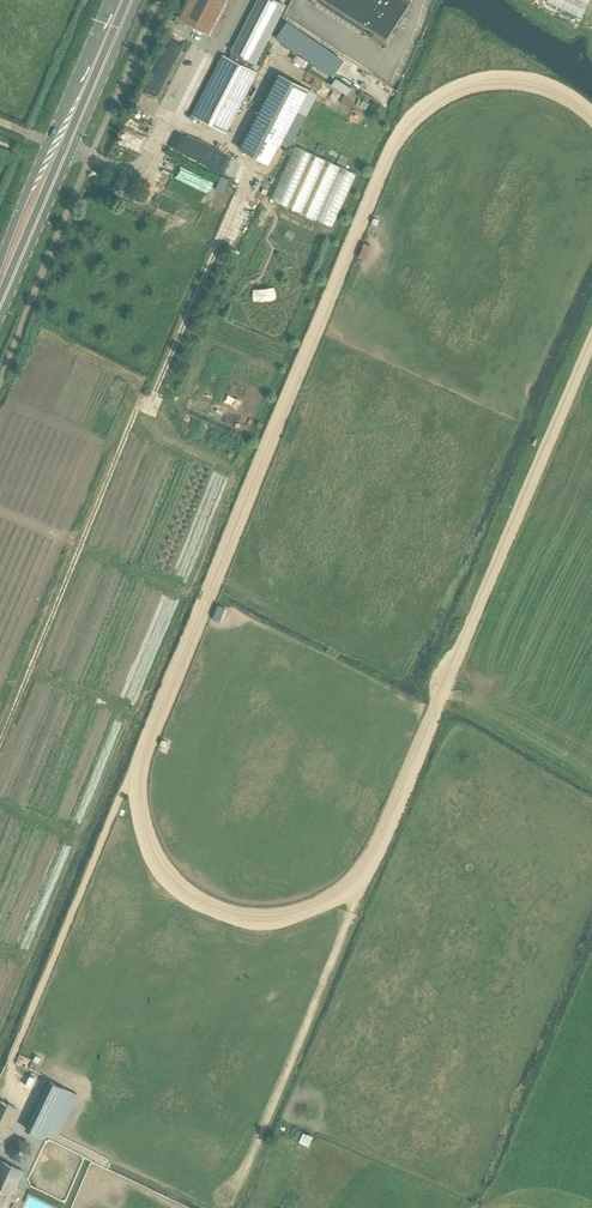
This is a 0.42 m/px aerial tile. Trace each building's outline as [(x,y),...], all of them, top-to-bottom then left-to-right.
[(179,18),(204,31),(220,0),(188,0),(179,18)] [(285,4),(276,0),(258,0),(232,52),(255,63),(285,4)] [(363,22),(359,28),(387,46),(395,34),(389,30),(408,1),(407,0),(329,0),(363,22)] [(286,21),(274,39),(307,60),(319,42),(286,21)] [(257,73),(222,55),(192,114),(227,132),(257,73)] [(281,142),(277,140),(304,87),(278,73),(240,148),(270,164),(281,142)] [(336,79),(333,84),(348,93),(351,87),(336,79)] [(122,144),(139,150),(143,137),(126,132),(122,144)] [(220,175),(216,188),(224,190),(228,177),(220,175)] [(364,241),(358,255),(367,259),(373,245),(364,241)] [(218,603),(213,617),(223,620),(228,606),(218,603)] [(45,1139),(48,1133),(60,1107),(69,1090),(48,1080),(25,1129),(45,1139)] [(1,1142),(17,1108),(0,1100),(0,1141),(1,1142)] [(304,1129),(299,1140),(309,1144),(313,1134),(304,1129)] [(16,1136),(9,1153),(24,1160),(31,1142),(16,1136)] [(0,1160),(0,1207),(4,1207),(12,1191),(13,1191),(23,1170),(0,1160)]
